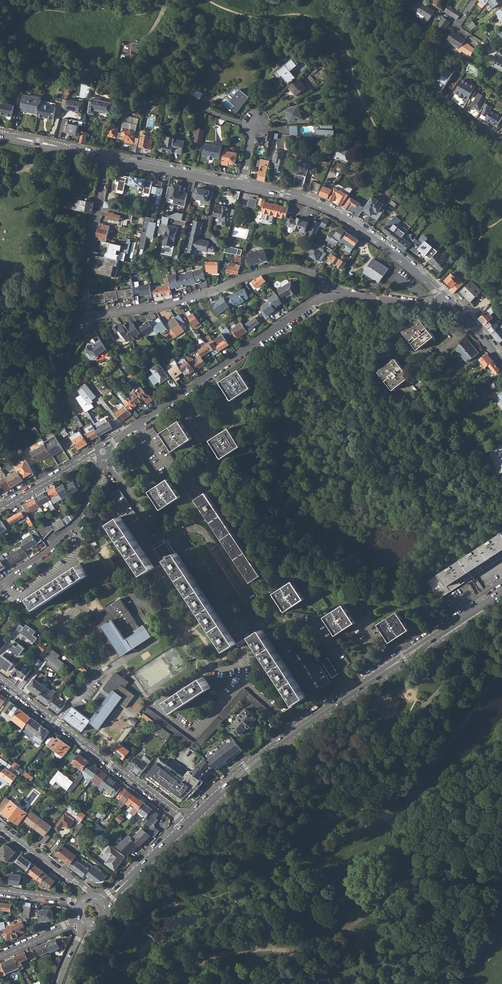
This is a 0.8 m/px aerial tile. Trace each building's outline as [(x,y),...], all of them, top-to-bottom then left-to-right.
[(417,0),(412,8),(418,12),(418,13),(430,19),(435,11),(417,0)] [(448,9),(459,16),(461,13),(450,6),(448,9)] [(447,8),(444,11),(457,19),(459,16),(448,9),(447,8)] [(443,18),(438,25),(445,30),(450,22),(443,18)] [(453,32),(448,39),(451,41),(461,47),(465,42),(466,40),(453,32)] [(471,56),(475,49),(470,46),(470,45),(465,42),(461,47),(458,51),(461,53),(462,52),(468,55),(468,54),(471,56)] [(497,55),(493,63),(501,67),(501,53),(499,52),(497,55)] [(457,53),(453,59),(457,61),(454,65),(462,70),(465,66),(467,63),(460,59),(462,56),(457,53)] [(285,65),(274,75),(278,79),(282,76),(288,84),(296,78),(290,70),(297,65),(293,59),(285,65)] [(442,76),(437,83),(444,87),(448,80),(442,76)] [(299,80),(289,88),(296,97),(306,88),(299,80)] [(461,81),(451,99),(463,108),(470,96),(475,87),(466,82),(465,83),(461,81)] [(204,94),(195,88),(191,94),(200,100),(204,94)] [(236,107),(232,112),(235,115),(250,99),(240,91),(230,102),(236,107)] [(478,95),(468,112),(477,118),(482,108),(485,103),(486,100),(478,95)] [(23,96),(21,109),(39,113),(41,104),(42,100),(31,98),(23,96)] [(166,97),(159,96),(157,104),(164,105),(166,98),(166,97)] [(91,99),(88,113),(94,115),(95,110),(110,114),(112,103),(91,99)] [(67,100),(65,109),(76,112),(76,113),(82,115),(84,103),(67,100)] [(482,114),(478,119),(483,123),(486,119),(491,110),(492,108),(485,103),(482,108),(484,108),(482,112),(483,112),(482,114)] [(3,104),(1,114),(13,117),(15,106),(3,104)] [(39,113),(38,117),(45,118),(45,117),(48,118),(48,119),(54,120),(57,108),(41,104),(39,113)] [(303,119),(299,106),(286,110),(290,123),(303,119)] [(491,110),(486,119),(498,126),(501,119),(501,117),(491,110)] [(123,131),(123,133),(121,141),(121,142),(125,143),(126,141),(128,141),(128,143),(134,144),(137,145),(138,142),(140,132),(136,131),(139,119),(125,115),(121,131),(123,131)] [(62,132),(76,135),(79,125),(68,123),(69,119),(65,118),(62,132)] [(119,128),(110,126),(107,139),(116,141),(116,140),(118,132),(119,128)] [(333,126),(314,127),(314,138),(332,140),(333,126)] [(298,127),(290,127),(290,135),(298,136),(298,127)] [(196,136),(195,141),(201,143),(204,130),(197,129),(197,132),(196,136)] [(272,152),(275,137),(275,133),(268,133),(268,135),(268,136),(266,135),(264,135),(263,136),(262,136),(260,137),(259,139),(256,139),(255,144),(264,146),(264,147),(267,151),(272,152)] [(138,142),(137,145),(140,145),(139,147),(149,149),(150,142),(152,142),(153,137),(152,137),(152,136),(151,134),(150,134),(148,135),(148,136),(142,135),(140,142),(138,142)] [(161,144),(160,150),(172,153),(172,152),(175,139),(175,138),(168,137),(167,141),(166,140),(165,145),(161,144)] [(185,142),(175,139),(172,152),(182,154),(185,142)] [(342,142),(333,157),(336,159),(337,157),(348,162),(353,154),(343,149),(347,141),(342,142)] [(212,145),(205,144),(203,156),(209,157),(214,158),(220,159),(223,147),(216,146),(215,144),(213,144),(212,145)] [(237,163),(238,153),(235,153),(236,150),(235,148),(231,147),(230,148),(228,148),(226,147),(222,165),(228,166),(229,164),(231,164),(234,165),(237,163)] [(276,149),(273,162),(274,162),(274,166),(276,166),(276,168),(279,169),(279,171),(281,171),(283,172),(286,160),(282,159),(284,151),(276,149)] [(296,174),(294,186),(303,188),(309,165),(311,166),(313,157),(302,154),(300,163),(297,162),(294,174),(296,174)] [(266,181),(270,161),(260,159),(260,161),(258,160),(256,166),(261,167),(259,176),(258,176),(257,180),(260,180),(266,181)] [(130,185),(132,177),(117,174),(115,182),(119,183),(117,191),(123,192),(125,183),(130,185)] [(132,177),(130,185),(144,188),(146,180),(132,177)] [(154,182),(146,180),(144,188),(142,196),(151,197),(151,194),(153,186),(154,182)] [(318,191),(321,184),(314,182),(312,189),(318,191)] [(172,188),(169,187),(166,197),(175,199),(174,203),(185,206),(188,194),(180,192),(181,186),(173,184),(172,188)] [(335,187),(344,192),(346,188),(337,184),(335,187)] [(341,198),(340,199),(337,204),(341,206),(344,202),(348,196),(353,189),(348,185),(346,188),(344,192),(335,187),(333,190),(329,198),(328,199),(333,202),(335,198),(338,200),(339,199),(340,197),(341,198)] [(164,188),(153,186),(151,194),(160,196),(163,195),(164,188)] [(324,186),(320,194),(323,196),(324,197),(325,197),(329,198),(333,190),(324,186)] [(211,205),(212,196),(209,196),(210,190),(198,188),(196,199),(199,199),(198,202),(198,203),(201,203),(211,205)] [(397,193),(390,203),(395,207),(397,204),(396,203),(402,197),(397,193)] [(344,202),(341,206),(349,211),(350,210),(354,213),(353,214),(359,217),(362,212),(366,207),(351,198),(350,199),(349,199),(350,197),(348,196),(344,202)] [(70,203),(68,209),(92,212),(94,200),(87,199),(86,201),(82,201),(82,198),(77,197),(76,204),(70,203)] [(256,205),(258,199),(249,197),(247,206),(255,208),(256,205)] [(384,204),(372,197),(366,207),(362,212),(368,216),(369,215),(377,221),(385,209),(382,207),(384,204)] [(258,199),(256,205),(264,208),(263,213),(262,217),(264,219),(270,221),(273,220),(274,216),(286,219),(289,208),(265,202),(265,200),(258,198),(258,199)] [(105,201),(103,208),(110,209),(114,210),(115,203),(105,201)] [(217,205),(215,216),(220,217),(220,219),(221,221),(224,222),(226,220),(226,219),(229,208),(217,205)] [(110,209),(103,208),(102,215),(109,216),(108,219),(119,221),(118,226),(122,227),(124,220),(132,222),(134,215),(120,211),(119,215),(115,214),(115,213),(112,212),(112,213),(110,213),(110,209)] [(182,220),(184,214),(174,212),(172,213),(170,215),(170,216),(169,218),(182,220)] [(155,219),(146,217),(145,222),(142,236),(139,248),(146,249),(148,237),(155,239),(158,222),(154,222),(155,219)] [(292,219),(289,230),(289,232),(292,233),(294,232),(295,229),(300,231),(301,230),(306,232),(309,223),(304,221),(304,220),(298,218),(297,221),(292,219)] [(322,224),(321,226),(325,228),(329,220),(325,218),(322,224)] [(314,220),(310,232),(316,234),(321,226),(322,224),(314,220)] [(201,234),(203,222),(195,221),(192,233),(200,234),(201,234)] [(178,227),(161,223),(159,233),(166,235),(164,244),(174,246),(176,236),(175,236),(175,234),(177,234),(178,227)] [(389,224),(384,230),(390,236),(394,231),(397,228),(393,225),(393,226),(391,229),(390,228),(392,226),(389,224)] [(332,231),(328,238),(338,244),(339,241),(346,231),(340,227),(336,234),(332,231)] [(99,228),(97,237),(100,237),(100,241),(104,242),(104,238),(109,239),(110,236),(108,235),(109,232),(109,230),(101,228),(99,228)] [(346,231),(339,241),(342,243),(343,242),(353,249),(359,240),(346,231)] [(390,236),(398,242),(402,238),(397,234),(394,231),(390,236)] [(398,242),(397,245),(405,252),(409,248),(414,240),(412,238),(412,234),(405,234),(404,235),(402,238),(398,242)] [(136,245),(132,263),(136,263),(139,248),(142,237),(138,236),(137,236),(136,245)] [(197,238),(192,236),(189,251),(196,253),(198,252),(198,249),(208,252),(209,251),(215,252),(215,248),(213,245),(210,244),(210,243),(209,241),(199,239),(198,239),(197,238)] [(326,240),(336,246),(338,244),(328,238),(326,240)] [(419,241),(416,238),(414,240),(409,248),(417,254),(419,253),(425,258),(427,256),(431,259),(438,252),(433,247),(425,241),(423,244),(419,241)] [(325,249),(313,242),(307,252),(311,254),(311,255),(314,258),(312,261),(319,266),(327,253),(324,251),(325,249)] [(123,246),(110,243),(109,253),(107,252),(105,257),(119,259),(125,261),(127,253),(122,252),(123,246)] [(245,250),(227,246),(225,252),(244,255),(245,250)] [(246,254),(250,265),(268,260),(265,249),(246,254)] [(431,259),(429,262),(436,269),(441,273),(445,269),(445,270),(449,266),(445,262),(446,261),(441,256),(442,255),(438,252),(431,259)] [(331,254),(326,262),(330,265),(332,262),(343,268),(347,263),(331,254)] [(118,266),(119,259),(105,257),(104,263),(98,262),(96,273),(113,277),(115,265),(118,266)] [(373,259),(364,273),(379,283),(383,277),(381,276),(386,267),(373,259)] [(208,262),(207,273),(218,273),(219,262),(208,262)] [(228,266),(227,272),(239,274),(241,266),(236,265),(236,263),(230,262),(229,266),(228,266)] [(206,279),(206,276),(205,271),(204,268),(198,269),(193,271),(198,283),(201,282),(201,280),(206,279)] [(198,283),(193,271),(193,270),(184,273),(188,285),(193,283),(193,285),(198,283)] [(176,276),(181,289),(185,288),(184,286),(188,285),(184,273),(176,276)] [(181,289),(176,276),(175,274),(169,276),(170,285),(171,289),(176,287),(177,290),(181,289)] [(453,294),(464,283),(460,280),(456,276),(455,277),(452,274),(445,280),(452,288),(450,290),(453,294)] [(257,278),(250,283),(254,290),(255,289),(266,281),(263,275),(257,279),(257,278)] [(472,281),(459,294),(463,298),(465,296),(471,302),(479,294),(482,291),(472,281)] [(284,299),(292,294),(293,296),(298,292),(291,282),(278,290),(284,299)] [(150,284),(139,286),(140,296),(147,294),(147,296),(152,295),(150,284)] [(153,288),(155,298),(172,295),(171,289),(170,285),(153,288)] [(119,298),(134,296),(133,288),(118,291),(119,298)] [(245,289),(225,298),(231,307),(235,312),(238,311),(235,306),(244,303),(244,301),(248,300),(249,298),(245,289)] [(106,293),(107,300),(119,298),(118,291),(118,290),(106,292),(106,293)] [(106,293),(91,295),(92,303),(107,300),(106,293)] [(276,293),(268,299),(269,300),(276,310),(279,307),(278,306),(282,303),(276,293)] [(231,307),(225,298),(213,306),(219,315),(231,307)] [(276,310),(269,300),(261,306),(264,309),(268,315),(273,312),(274,314),(277,311),(276,310)] [(491,315),(497,310),(493,306),(492,307),(488,311),(491,315)] [(266,320),(270,318),(268,315),(264,309),(260,311),(266,320)] [(203,325),(194,313),(192,314),(190,311),(186,313),(197,329),(203,325)] [(488,311),(479,319),(485,325),(490,321),(494,318),(493,316),(491,315),(488,311)] [(175,318),(181,326),(185,323),(179,315),(175,318)] [(248,331),(259,323),(255,317),(244,326),(248,331)] [(168,322),(173,330),(170,332),(174,339),(185,332),(181,326),(175,318),(168,322)] [(420,318),(403,332),(418,350),(435,337),(420,318)] [(153,319),(148,322),(154,330),(158,335),(161,334),(161,335),(168,330),(165,324),(162,320),(156,324),(153,319)] [(490,321),(485,325),(489,330),(492,334),(500,327),(498,324),(499,323),(499,321),(498,319),(494,323),(494,324),(494,325),(490,321)] [(149,321),(140,327),(146,336),(154,330),(148,322),(149,321)] [(139,334),(132,322),(129,324),(128,323),(123,326),(131,338),(132,340),(138,337),(137,335),(139,334)] [(165,324),(170,332),(173,330),(168,322),(165,324)] [(238,338),(248,331),(244,326),(241,322),(236,326),(235,324),(231,327),(233,329),(233,331),(237,336),(238,338)] [(117,331),(123,342),(126,340),(127,341),(131,338),(123,326),(122,324),(119,326),(119,325),(113,328),(116,332),(117,331)] [(230,332),(225,324),(222,326),(225,330),(224,330),(224,333),(225,334),(226,335),(230,332)] [(492,334),(500,343),(501,341),(501,329),(500,327),(492,334)] [(220,351),(230,345),(225,336),(224,334),(213,341),(218,347),(220,350),(220,351)] [(466,337),(452,353),(461,363),(465,360),(467,362),(479,353),(466,337)] [(102,342),(100,340),(96,343),(97,344),(93,346),(90,346),(87,353),(91,357),(94,358),(106,349),(102,342)] [(220,350),(218,347),(213,341),(212,340),(206,344),(211,351),(213,354),(220,350)] [(203,356),(211,351),(206,344),(205,342),(196,347),(203,356)] [(189,356),(187,357),(193,366),(196,370),(205,364),(206,363),(200,355),(197,357),(198,359),(195,361),(194,359),(200,354),(198,351),(190,357),(189,356)] [(487,353),(479,360),(485,368),(489,365),(493,361),(487,353)] [(174,358),(169,362),(171,365),(172,364),(174,368),(171,370),(173,373),(172,373),(175,378),(184,372),(178,363),(174,358)] [(396,359),(379,372),(393,391),(410,377),(396,359)] [(493,361),(489,365),(496,374),(501,371),(493,361)] [(180,362),(178,363),(184,372),(185,374),(188,372),(189,373),(190,373),(192,373),(196,370),(193,366),(192,367),(189,362),(187,363),(182,366),(180,362)] [(161,383),(169,378),(160,364),(152,369),(155,374),(151,377),(156,384),(160,382),(161,383)] [(240,370),(221,382),(232,400),(252,388),(240,370)] [(496,383),(474,390),(474,392),(472,392),(474,396),(476,395),(476,396),(490,392),(492,389),(496,388),(495,385),(497,385),(496,383)] [(142,388),(138,392),(144,399),(148,404),(153,400),(150,395),(148,396),(142,388)] [(123,392),(119,395),(124,401),(128,398),(123,392)] [(138,392),(128,399),(135,407),(144,399),(138,392)] [(128,399),(124,403),(131,410),(135,407),(128,399)] [(122,403),(112,410),(121,422),(132,414),(122,403)] [(77,415),(73,417),(80,428),(84,426),(77,415)] [(96,424),(91,416),(88,418),(95,430),(99,436),(113,429),(109,421),(108,422),(105,418),(96,424)] [(173,452),(193,438),(181,420),(161,433),(173,452)] [(211,440),(222,459),(242,446),(230,428),(211,440)] [(92,429),(87,432),(91,440),(99,436),(95,430),(93,431),(92,429)] [(80,432),(71,437),(78,450),(88,444),(80,432)] [(55,436),(44,442),(46,444),(52,454),(53,456),(64,450),(55,436)] [(46,444),(32,453),(37,462),(52,454),(46,444)] [(483,459),(496,477),(501,473),(501,445),(483,459)] [(15,466),(16,468),(27,461),(26,459),(15,466)] [(27,461),(16,468),(18,471),(23,479),(25,477),(29,475),(30,477),(35,474),(27,461)] [(13,474),(7,477),(13,487),(24,480),(23,479),(18,471),(13,474)] [(0,482),(0,490),(1,492),(4,490),(5,491),(13,487),(7,477),(0,482)] [(162,510),(180,497),(170,479),(149,492),(162,510)] [(64,484),(57,489),(63,499),(79,490),(75,483),(66,488),(65,486),(64,484)] [(53,504),(53,505),(63,499),(57,489),(55,487),(46,492),(53,504)] [(119,489),(114,492),(142,536),(148,532),(119,489)] [(46,492),(35,499),(40,507),(43,505),(46,503),(49,502),(50,505),(53,504),(46,492)] [(207,493),(196,500),(251,582),(261,575),(207,493)] [(35,499),(24,505),(28,513),(32,510),(33,510),(34,511),(38,509),(42,514),(44,513),(40,507),(35,499)] [(25,510),(8,519),(11,524),(25,517),(29,524),(32,522),(25,510)] [(74,518),(71,513),(63,521),(66,525),(66,526),(74,518)] [(154,568),(121,517),(109,524),(143,575),(154,568)] [(53,521),(50,523),(54,529),(56,532),(66,525),(63,521),(62,519),(58,521),(58,520),(54,523),(53,521)] [(43,540),(46,537),(42,531),(44,529),(42,526),(37,531),(43,540)] [(32,534),(19,542),(23,547),(25,552),(38,544),(32,534)] [(429,581),(440,598),(484,570),(480,565),(499,553),(501,557),(501,534),(429,581)] [(166,560),(176,553),(168,541),(165,542),(163,540),(152,546),(162,562),(166,560)] [(0,556),(0,558),(5,566),(11,563),(12,564),(28,555),(25,552),(23,547),(7,557),(5,558),(3,555),(0,556)] [(176,553),(166,560),(226,651),(237,644),(177,553),(176,553)] [(484,570),(501,558),(501,557),(499,553),(480,565),(484,570)] [(81,565),(30,598),(37,609),(88,576),(81,565)] [(273,594),(285,612),(305,599),(293,581),(273,594)] [(140,628),(121,599),(93,617),(104,634),(107,631),(123,656),(153,636),(146,624),(140,628)] [(344,604),(324,617),(336,635),(356,622),(344,604)] [(379,624),(391,642),(411,629),(399,612),(379,624)] [(22,621),(18,627),(25,632),(29,626),(25,624),(22,621)] [(262,629),(251,637),(296,704),(307,697),(262,629)] [(298,632),(280,643),(313,693),(330,681),(298,632)] [(41,643),(47,647),(50,643),(45,639),(41,643)] [(41,643),(38,648),(44,652),(47,647),(41,643)] [(13,645),(6,654),(15,661),(22,652),(13,645)] [(68,660),(78,667),(79,665),(70,657),(68,660)] [(321,661),(332,678),(338,674),(328,657),(321,661)] [(20,662),(11,673),(22,682),(32,669),(25,663),(24,665),(20,662)] [(78,667),(77,667),(87,675),(90,672),(79,665),(78,667)] [(73,707),(65,718),(83,731),(90,722),(99,729),(119,702),(126,708),(135,696),(125,687),(129,682),(116,672),(104,688),(106,690),(111,694),(108,698),(91,720),(73,707)] [(204,677),(167,701),(174,712),(211,688),(204,677)] [(34,679),(28,687),(40,696),(45,689),(46,688),(42,684),(34,679)] [(148,707),(144,713),(154,720),(155,721),(157,723),(158,723),(172,734),(182,741),(196,752),(242,700),(245,697),(250,702),(271,721),(277,717),(244,688),(196,741),(192,741),(148,707)] [(40,696),(39,698),(47,704),(56,692),(53,689),(50,693),(45,689),(40,696)] [(57,697),(50,706),(59,713),(66,704),(62,701),(64,699),(61,697),(59,699),(57,697)] [(13,717),(20,709),(10,702),(4,710),(9,714),(7,717),(10,719),(12,717),(13,717)] [(23,711),(20,709),(13,717),(12,719),(24,728),(25,727),(31,718),(27,715),(23,712),(23,711)] [(239,719),(232,726),(235,728),(232,731),(237,735),(239,732),(241,735),(248,727),(249,728),(250,728),(253,724),(254,723),(253,723),(257,718),(246,709),(238,718),(239,719)] [(144,713),(141,716),(151,723),(154,720),(144,713)] [(36,734),(42,726),(32,718),(31,718),(25,727),(36,735),(36,734)] [(158,723),(154,729),(167,740),(169,737),(172,734),(158,723)] [(44,740),(50,732),(42,726),(36,734),(44,740)] [(229,733),(220,738),(221,741),(231,735),(229,733)] [(172,734),(169,737),(180,744),(182,741),(172,734)] [(58,738),(57,740),(54,737),(48,745),(57,751),(56,753),(56,756),(61,759),(63,756),(64,756),(70,747),(58,738)] [(220,738),(205,746),(207,749),(207,750),(222,741),(221,741),(220,738)] [(228,742),(206,760),(212,765),(218,769),(238,754),(237,753),(241,749),(234,740),(229,743),(228,742)] [(121,743),(114,752),(124,759),(131,751),(121,743)] [(81,755),(80,756),(78,755),(73,762),(83,770),(90,762),(81,755)] [(137,756),(130,765),(133,767),(132,768),(141,775),(149,764),(144,761),(137,756)] [(1,758),(0,757),(0,761),(6,766),(8,763),(6,762),(1,758)] [(206,760),(204,758),(198,766),(197,765),(191,772),(200,779),(205,771),(207,772),(212,765),(206,760)] [(176,798),(178,797),(182,800),(189,794),(191,796),(199,789),(204,782),(200,779),(191,772),(189,771),(184,778),(159,759),(147,776),(176,798)] [(17,770),(21,766),(16,762),(12,766),(17,770)] [(93,777),(100,769),(90,762),(83,770),(81,773),(76,779),(68,789),(71,792),(84,775),(85,775),(85,778),(86,779),(88,782),(90,782),(93,778),(93,777)] [(11,766),(8,763),(6,766),(0,774),(0,775),(11,784),(17,776),(8,770),(11,766)] [(99,786),(107,775),(100,769),(93,777),(96,780),(94,782),(99,786)] [(48,793),(63,774),(59,771),(44,790),(47,792),(48,793)] [(31,781),(33,778),(26,772),(24,775),(31,781)] [(119,784),(107,775),(99,786),(98,788),(102,791),(105,787),(116,795),(122,787),(119,784)] [(68,789),(76,779),(74,777),(66,788),(68,790),(68,789)] [(132,795),(132,794),(124,788),(118,796),(126,802),(132,795)] [(60,800),(65,793),(63,791),(57,799),(60,800)] [(136,799),(132,795),(126,802),(130,805),(132,804),(140,810),(145,803),(140,800),(139,801),(136,799)] [(2,812),(10,800),(6,797),(0,806),(0,811),(2,812)] [(18,825),(27,813),(10,800),(2,812),(18,825)] [(153,809),(145,803),(140,810),(139,811),(140,812),(138,814),(143,817),(144,815),(147,817),(153,809)] [(83,820),(77,815),(75,814),(69,809),(65,815),(64,814),(54,828),(59,832),(62,827),(62,828),(63,828),(64,828),(65,828),(66,827),(66,826),(69,828),(74,822),(74,821),(73,821),(75,818),(81,822),(83,820)] [(82,812),(83,810),(82,809),(77,815),(83,820),(86,815),(82,812)] [(155,820),(159,814),(155,811),(144,825),(148,828),(146,831),(151,835),(154,838),(160,831),(155,827),(155,826),(154,825),(157,821),(155,820)] [(76,836),(84,825),(81,822),(72,833),(76,836)] [(102,834),(105,830),(96,823),(93,827),(99,832),(102,834)] [(151,835),(146,831),(143,828),(135,836),(142,843),(151,835)] [(44,844),(50,836),(47,834),(41,842),(44,844)] [(132,839),(129,835),(126,838),(122,838),(121,842),(117,846),(129,855),(132,851),(134,852),(139,847),(137,846),(138,845),(132,839)] [(138,845),(140,846),(142,843),(135,836),(132,839),(138,845)] [(16,851),(5,844),(0,851),(0,856),(8,862),(16,851)] [(115,870),(126,857),(111,845),(105,853),(111,857),(106,863),(115,870)] [(77,856),(63,846),(62,846),(56,855),(70,865),(77,856)] [(28,870),(32,863),(21,855),(16,862),(28,870)] [(71,868),(75,871),(80,863),(77,860),(71,868)] [(89,869),(85,867),(80,863),(75,871),(83,877),(89,869)] [(41,882),(47,875),(35,865),(33,864),(28,870),(30,872),(29,873),(41,882)] [(93,867),(87,875),(96,882),(102,881),(106,876),(102,873),(103,872),(94,865),(93,867)] [(14,874),(14,870),(11,870),(10,884),(20,885),(21,875),(14,874)] [(58,878),(50,872),(39,885),(43,888),(45,885),(49,889),(58,878)] [(12,904),(0,902),(0,910),(11,911),(12,904)] [(29,918),(31,907),(23,905),(21,917),(23,921),(23,922),(28,923),(25,917),(29,918)] [(53,917),(53,911),(50,909),(39,911),(40,922),(51,920),(53,917)] [(25,926),(23,922),(23,921),(14,925),(12,920),(10,921),(16,936),(21,934),(21,933),(25,932),(23,928),(23,927),(25,926)] [(3,925),(8,924),(9,925),(5,927),(6,928),(1,930),(4,936),(5,935),(7,939),(11,938),(12,938),(16,936),(10,921),(2,922),(3,925)] [(50,954),(60,949),(56,940),(46,944),(50,953),(50,954)] [(40,957),(50,953),(46,944),(37,949),(40,957)] [(33,961),(37,959),(33,950),(29,952),(32,958),(33,961)] [(21,963),(32,958),(29,952),(15,958),(19,968),(20,968),(23,967),(21,963)] [(6,974),(19,968),(15,958),(5,963),(5,965),(2,966),(6,974)]
